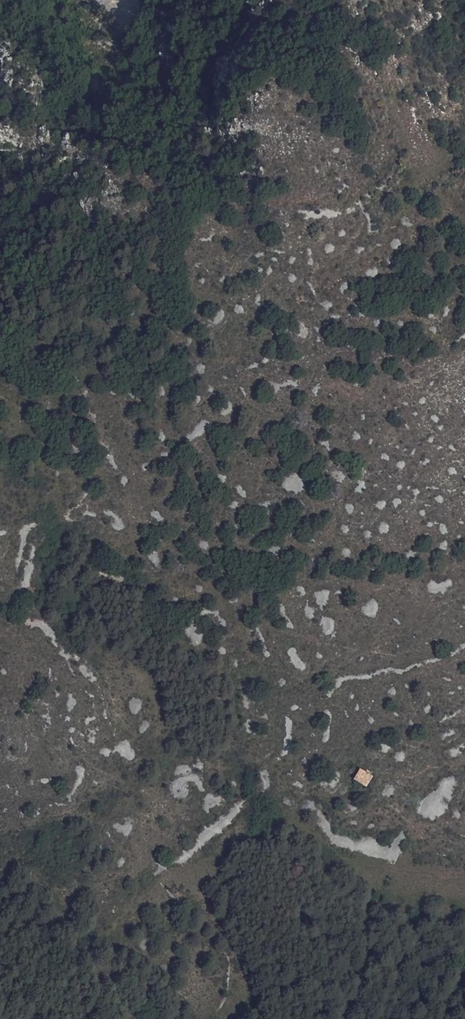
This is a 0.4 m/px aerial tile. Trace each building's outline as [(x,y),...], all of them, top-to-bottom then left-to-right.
[(372,782),(362,776),(356,787),(366,793),(372,782)]
